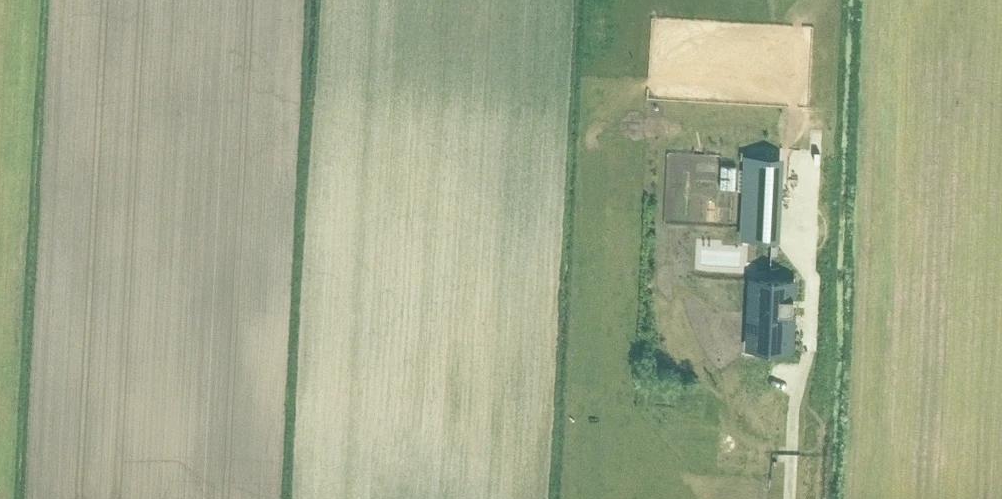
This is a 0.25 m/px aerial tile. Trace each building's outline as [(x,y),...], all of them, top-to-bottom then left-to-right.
[(779,158),(747,156),(743,236),(775,238),(779,158)] [(757,346),(790,348),(794,278),(760,277),(759,298),(751,298),(750,324),(758,324),(757,346)]
